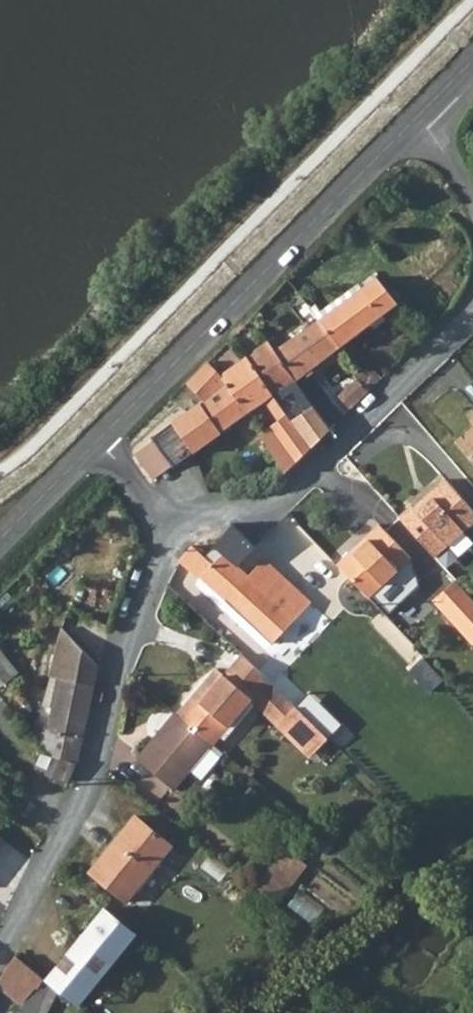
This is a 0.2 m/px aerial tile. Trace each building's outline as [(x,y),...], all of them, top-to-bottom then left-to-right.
[(368,271),(311,316),(336,349),(394,303),(368,271)] [(311,316),(272,346),(297,378),(336,349),(311,316)] [(276,395),(297,378),(272,346),(270,341),(248,357),(276,395)] [(267,401),(276,395),(248,357),(220,376),(249,414),(255,410),(267,401)] [(175,466),(249,414),(220,376),(210,363),(190,382),(205,400),(155,440),(175,466)] [(316,407),(331,429),(380,381),(368,371),(365,374),(360,369),(354,376),(357,379),(335,405),(327,397),(316,407)] [(276,395),(289,414),(291,417),(313,403),(297,378),(276,395)] [(289,414),(276,395),(267,401),(281,420),(289,414)] [(331,429),(316,407),(313,403),(291,417),(313,447),(331,429)] [(255,410),(249,414),(256,424),(262,420),(255,410)] [(263,433),(277,452),(289,471),(313,447),(291,417),(289,414),(281,420),(263,433)] [(457,440),(472,459),(472,426),(457,440)] [(138,454),(159,477),(175,466),(155,440),(138,454)] [(401,517),(437,556),(472,524),(472,507),(447,477),(432,491),(436,495),(420,511),(414,505),(401,517)] [(208,547),(203,553),(195,545),(181,560),(227,601),(251,574),(241,563),(257,545),(235,523),(213,545),(208,547)] [(356,546),(338,564),(370,598),(413,558),(379,524),(365,537),(368,540),(359,549),(356,546)] [(276,557),(316,599),(338,576),(299,534),(276,557)] [(251,574),(227,601),(274,643),(312,603),(266,558),(251,574)] [(458,579),(436,599),(472,641),(472,596),(458,579)] [(37,723),(33,734),(52,758),(79,763),(99,665),(65,628),(44,710),(56,714),(52,728),(37,723)] [(329,741),(240,653),(223,676),(256,704),(310,761),(329,741)] [(223,676),(214,669),(177,713),(212,742),(215,745),(253,701),(223,676)] [(212,742),(173,712),(137,759),(176,789),(212,742)] [(49,778),(71,781),(79,763),(52,758),(49,778)] [(128,901),(174,844),(136,814),(91,870),(128,901)] [(289,855),(258,893),(279,910),(310,873),(289,855)] [(140,938),(104,909),(46,981),(82,1010),(140,938)] [(46,978),(19,955),(9,966),(38,988),(46,981),(46,978)]
